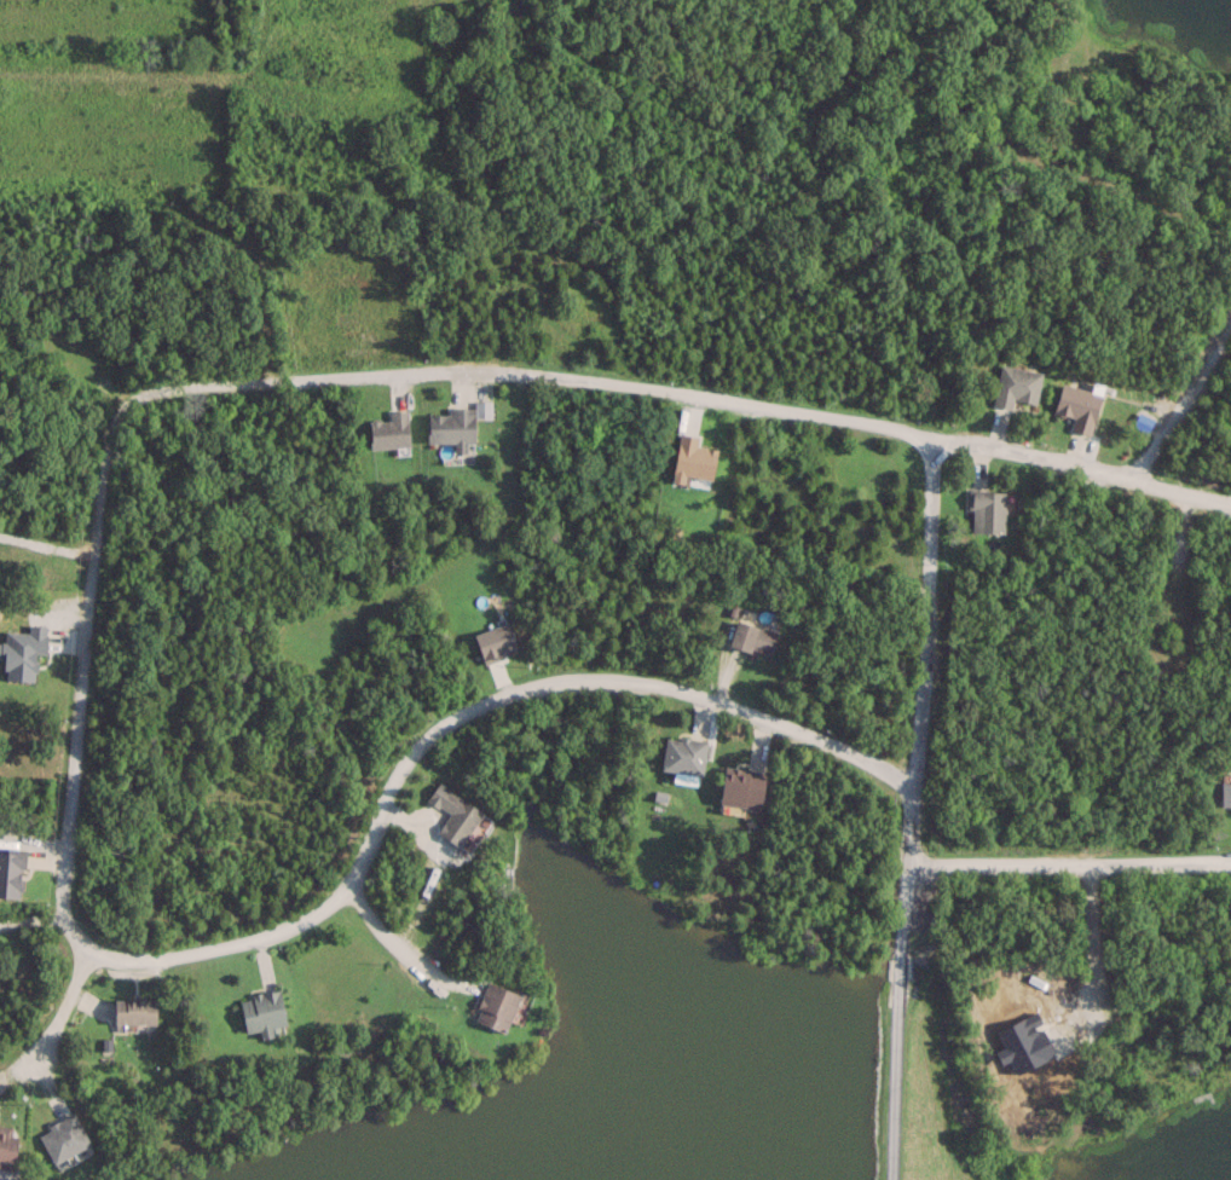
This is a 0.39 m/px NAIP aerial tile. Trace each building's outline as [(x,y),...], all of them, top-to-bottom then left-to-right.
[(1012,407),(1014,399),(1036,402),(1041,370),(1000,364),(994,405),(1012,407)] [(1092,434),(1102,393),(1062,382),(1054,412),(1073,417),(1070,428),(1092,434)] [(449,413),(427,413),(427,442),(455,442),(455,452),(474,452),(474,407),(449,407),(449,413)] [(369,420),(371,448),(409,446),(407,409),(389,410),(389,419),(369,420)] [(970,532),(1005,532),(1005,490),(970,490),(970,532)] [(768,657),(776,633),(737,619),(729,643),(768,657)] [(661,769),(702,775),(707,740),(666,734),(661,769)] [(765,771),(724,766),(720,804),(760,809),(765,771)] [(1230,807),(1230,781),(1223,781),(1223,807),(1230,807)] [(483,811),(438,782),(427,799),(449,813),(436,832),(459,847),(483,811)] [(23,854),(0,853),(0,897),(21,898),(23,854)] [(507,1031),(519,993),(486,982),(473,1020),(507,1031)] [(259,1029),(260,1032),(286,1028),(281,989),(240,995),(245,1031),(259,1029)] [(114,1022),(156,1022),(156,996),(114,996),(114,1022)] [(38,1129),(52,1161),(88,1144),(74,1112),(38,1129)] [(18,1124),(0,1123),(0,1166),(15,1168),(18,1124)]
